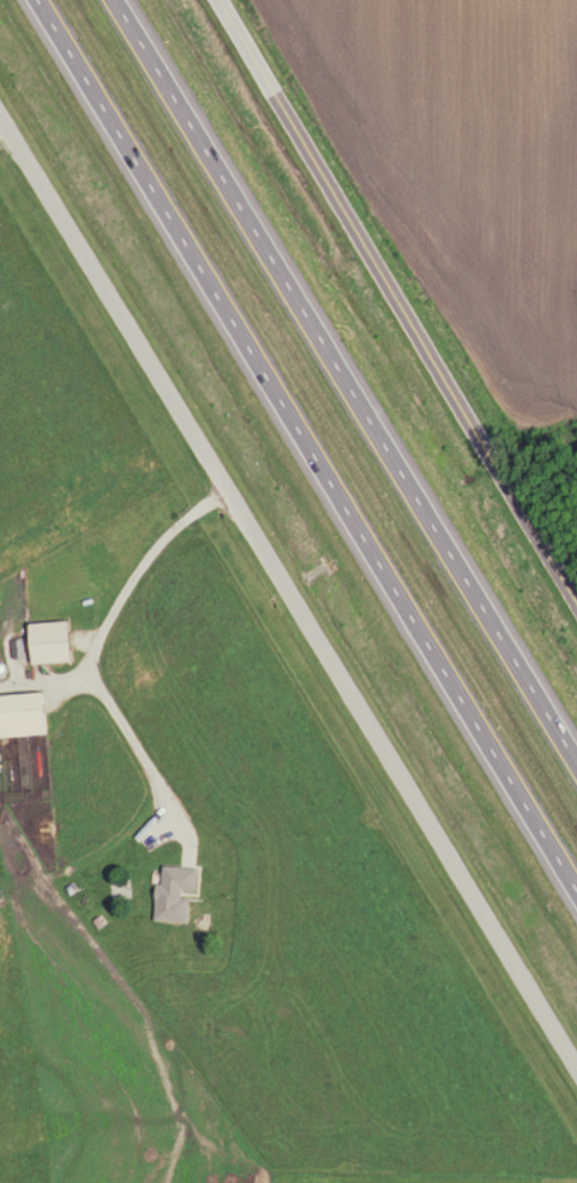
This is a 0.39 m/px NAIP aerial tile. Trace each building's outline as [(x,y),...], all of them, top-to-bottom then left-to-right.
[(77,661),(76,621),(29,622),(30,662),(77,661)] [(51,735),(50,693),(1,695),(2,736),(51,735)] [(196,868),(161,866),(158,921),(194,923),(196,868)] [(111,899),(128,896),(126,880),(109,883),(111,899)]
